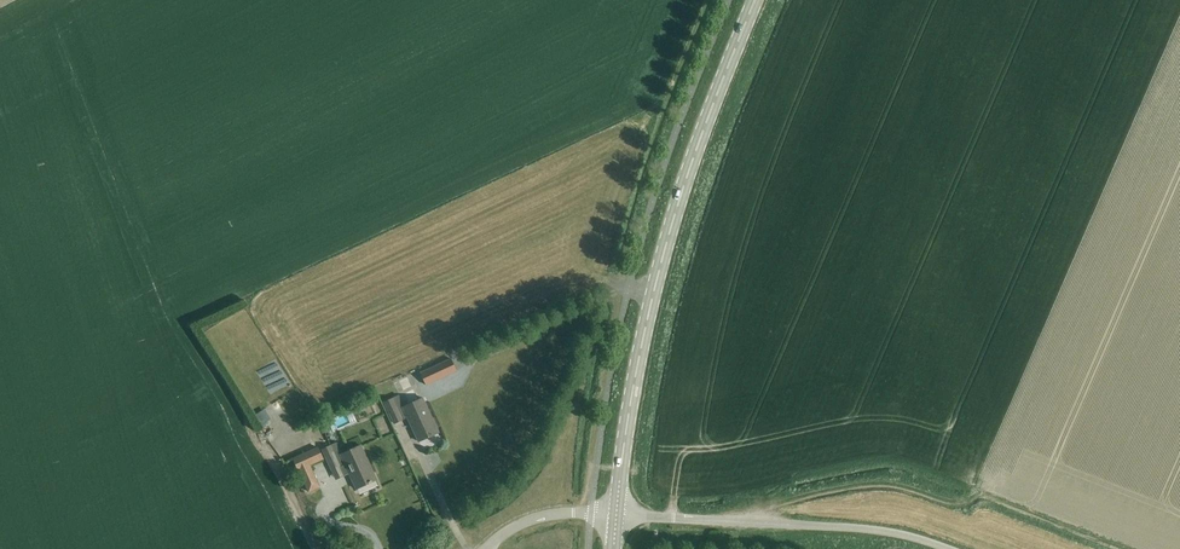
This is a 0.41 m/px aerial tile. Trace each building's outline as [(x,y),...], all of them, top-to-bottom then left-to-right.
[(278,358),(260,367),(271,390),(290,381),(278,358)] [(451,359),(421,372),(427,384),(457,370),(451,359)] [(437,432),(421,398),(403,406),(400,401),(394,404),(391,398),(383,402),(393,423),(406,417),(417,441),(437,432)] [(304,435),(289,436),(290,443),(304,442),(304,435)] [(329,446),(321,450),(331,471),(344,465),(355,489),(375,480),(359,445),(342,453),(337,442),(329,446)] [(299,468),(322,458),(317,448),(294,459),(299,468)] [(435,448),(426,453),(434,466),(442,461),(435,448)]
